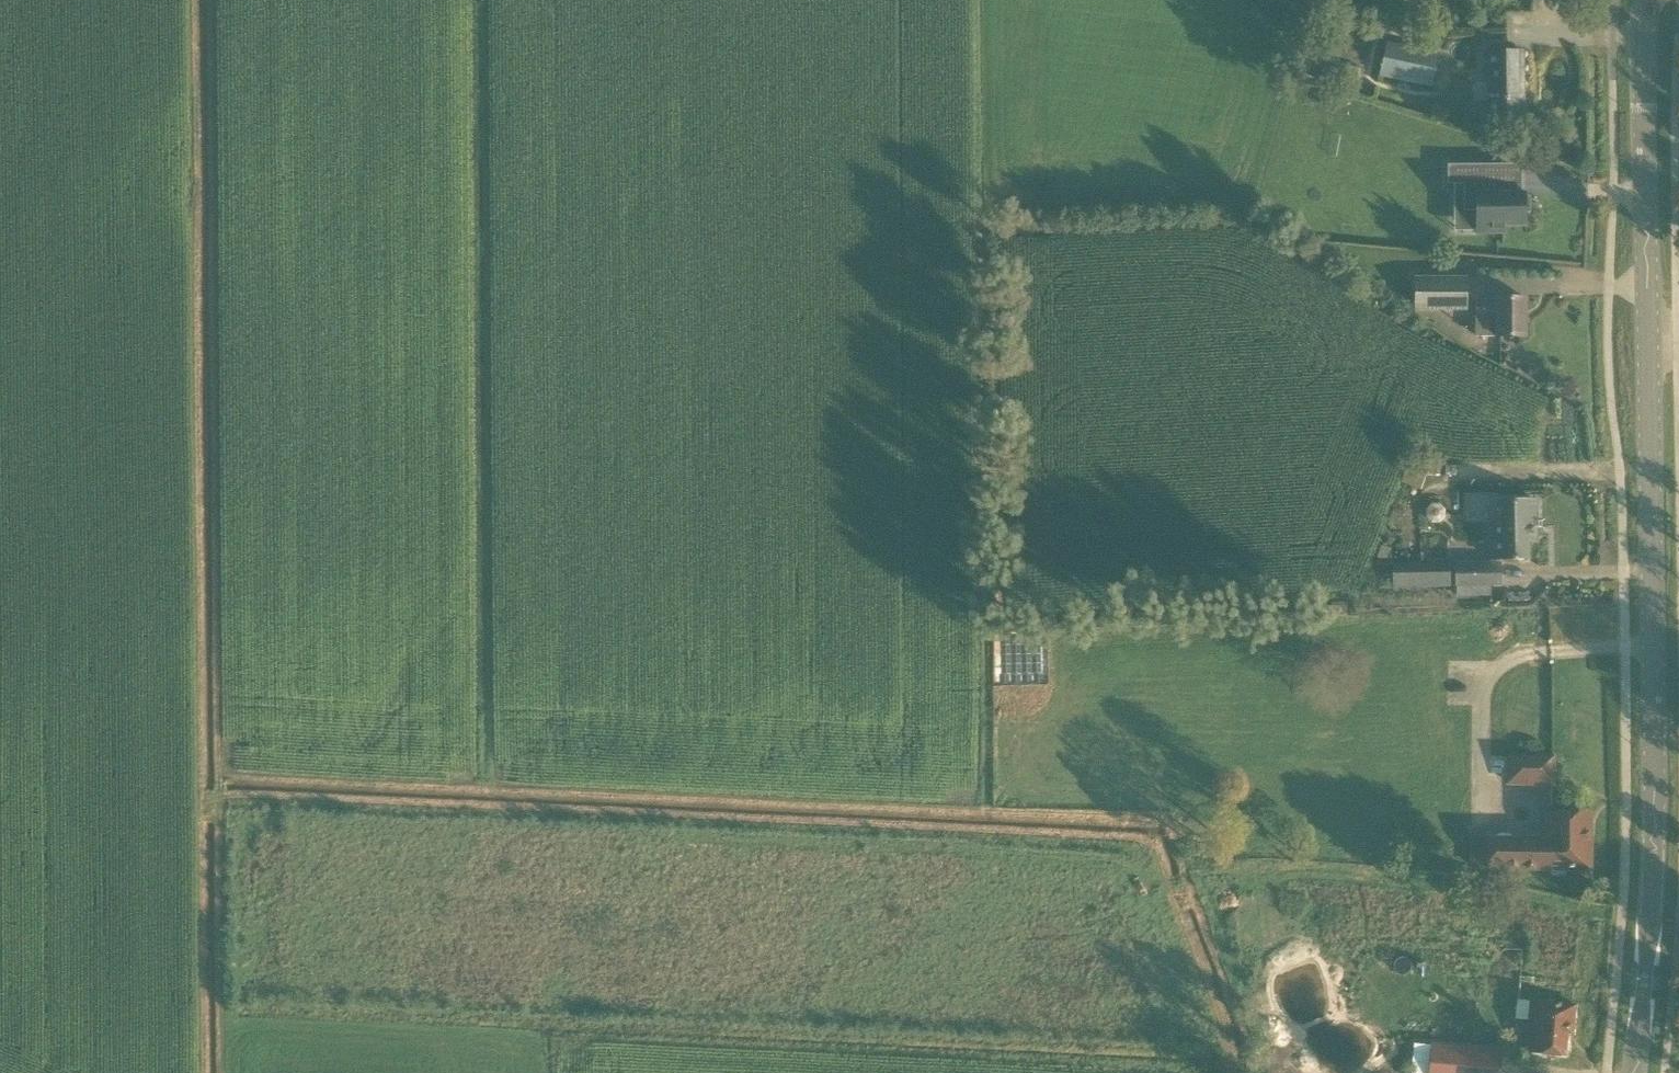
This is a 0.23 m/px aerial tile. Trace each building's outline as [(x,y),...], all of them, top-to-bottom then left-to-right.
[(1380,76),(1432,86),(1438,51),(1386,42),(1380,76)] [(1502,118),(1523,118),(1522,52),(1487,52),(1488,74),(1490,118),(1502,118)] [(1330,97),(1326,110),(1343,115),(1347,102),(1330,97)] [(1497,166),(1446,167),(1447,186),(1462,186),(1463,212),(1475,212),(1475,235),(1504,235),(1503,228),(1521,228),(1520,214),(1525,214),(1524,198),(1520,198),(1520,194),(1497,194),(1497,166)] [(1466,279),(1414,278),(1413,309),(1466,310),(1466,279)] [(1477,305),(1477,337),(1504,337),(1526,337),(1526,299),(1504,299),(1496,299),(1496,300),(1477,300),(1477,305)] [(1490,522),(1490,559),(1529,558),(1529,541),(1536,541),(1536,500),(1498,501),(1498,522),(1490,522)] [(1455,562),(1455,565),(1456,597),(1489,596),(1489,586),(1500,586),(1500,565),(1500,561),(1455,562)] [(1448,563),(1393,565),(1394,591),(1422,591),(1422,588),(1449,587),(1448,563)] [(1553,757),(1531,757),(1508,757),(1508,783),(1530,783),(1552,784),(1553,757)] [(1489,841),(1469,841),(1469,868),(1488,867),(1586,868),(1586,815),(1552,814),(1552,842),(1489,841)] [(1531,1002),(1526,1052),(1544,1054),(1566,1056),(1568,1034),(1575,1035),(1578,1006),(1571,1006),(1549,1004),(1531,1002)] [(1414,1046),(1412,1072),(1499,1072),(1501,1054),(1414,1046)]
